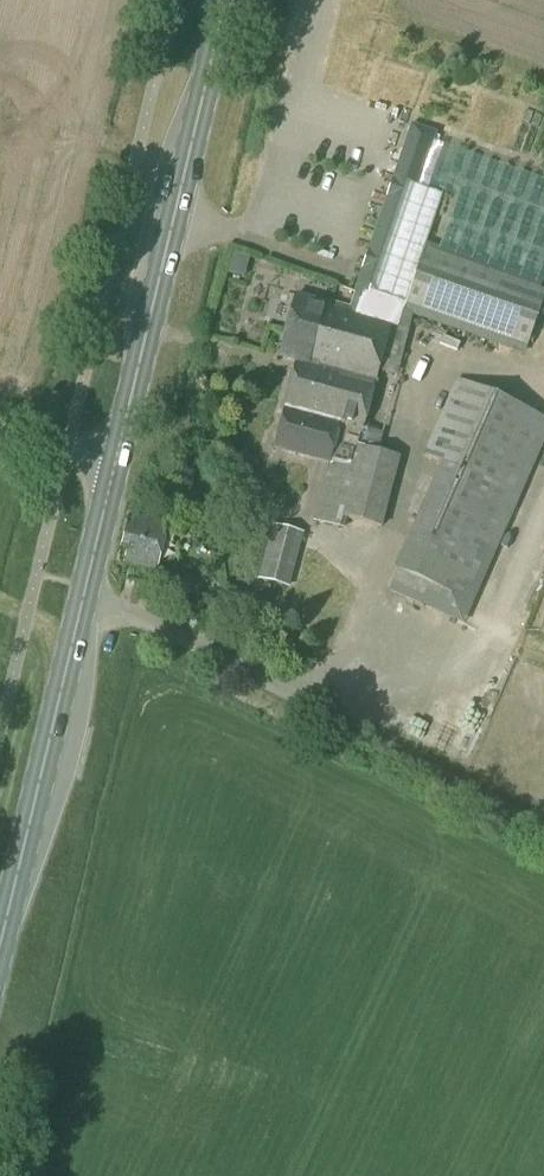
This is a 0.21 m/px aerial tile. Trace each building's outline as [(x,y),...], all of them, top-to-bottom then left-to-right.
[(279,411),(280,411),(358,432),(375,372),(397,378),(409,332),(398,328),(405,306),(523,347),(541,294),(422,252),(426,243),(442,195),(403,182),(365,294),(359,293),(353,314),(292,297),(275,358),(292,363),(279,411)] [(408,383),(420,386),(425,365),(413,363),(408,383)] [(490,563),(489,562),(543,440),(543,418),(455,378),(423,455),(440,462),(393,570),(395,571),(387,592),(420,606),(428,586),(470,603),(475,591),(478,591),(490,563)] [(371,435),(358,432),(280,411),(270,448),(326,463),(309,523),(337,530),(340,520),(376,529),(395,459),(366,452),(371,435)] [(167,544),(171,528),(130,518),(127,533),(122,532),(118,547),(123,548),(119,563),(154,572),(162,543),(167,544)] [(289,588),(303,532),(271,525),(257,580),(289,588)]
